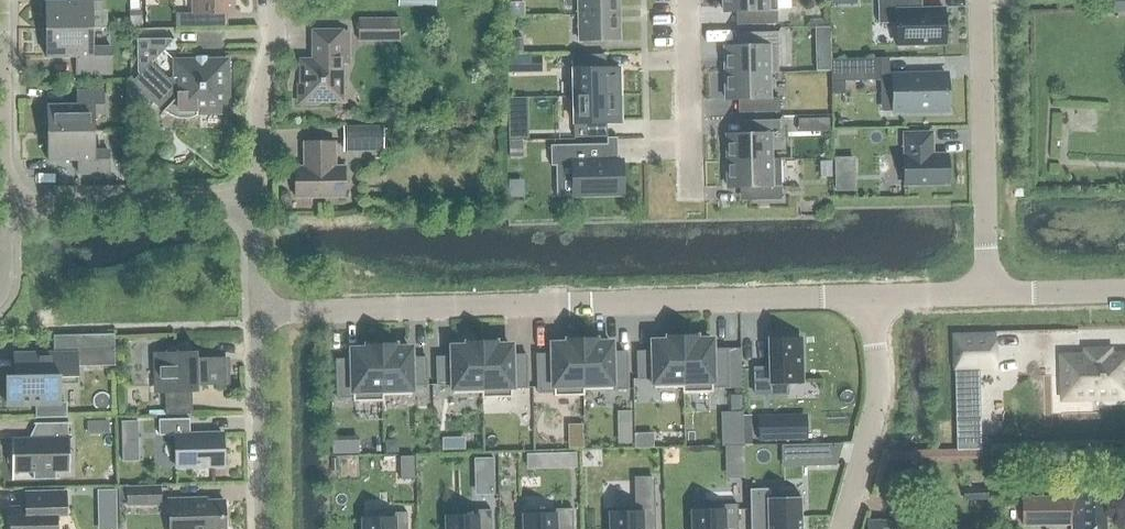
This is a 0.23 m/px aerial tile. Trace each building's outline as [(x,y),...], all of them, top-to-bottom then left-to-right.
[(91,28),(106,28),(106,12),(101,8),(101,0),(75,0),(45,1),(47,19),(47,28),(91,28)] [(209,13),(233,12),(233,0),(192,0),(192,13),(175,13),(175,27),(209,26),(209,13)] [(618,0),(578,0),(579,15),(618,14),(618,0)] [(776,0),(723,0),(723,12),(751,11),(751,25),(777,24),(776,0)] [(913,9),(913,0),(877,0),(878,23),(895,23),(896,45),(944,44),(944,9),(913,9)] [(1106,12),(1124,12),(1124,0),(1105,0),(1106,12)] [(524,15),(523,2),(510,2),(511,15),(524,15)] [(141,27),(141,9),(129,9),(129,27),(141,27)] [(579,15),(579,41),(619,41),(618,14),(579,15)] [(400,42),(400,18),(358,18),(358,43),(400,42)] [(45,28),(45,29),(47,29),(47,38),(45,56),(76,56),(76,74),(111,73),(110,46),(92,46),(91,28),(47,28),(45,28)] [(316,50),(316,60),(301,60),(301,84),(298,84),(299,102),(317,102),(317,99),(341,99),(340,61),(347,61),(347,30),(313,31),(313,50),(316,50)] [(778,72),(777,32),(751,32),(752,46),(724,47),(725,73),(769,72),(778,72)] [(137,72),(138,74),(131,81),(161,111),(160,112),(161,113),(164,110),(169,114),(174,116),(179,117),(185,118),(190,117),(196,115),(196,110),(225,110),(225,61),(176,62),(176,77),(166,77),(151,62),(172,40),(170,38),(137,39),(137,72)] [(512,38),(512,52),(523,52),(523,38),(512,38)] [(605,54),(572,55),(573,96),(620,95),(619,68),(605,68),(605,54)] [(522,56),(506,56),(506,72),(522,72),(522,56)] [(830,59),(831,81),(880,80),(879,58),(830,59)] [(725,73),(725,99),(753,99),(753,112),(779,112),(778,98),(769,98),(769,72),(725,73)] [(893,75),(893,111),(946,110),(946,74),(893,75)] [(48,122),(49,131),(49,132),(93,131),(93,113),(103,113),(102,90),(76,90),(76,104),(46,104),(48,122)] [(574,137),(607,136),(607,123),(620,122),(620,95),(573,96),(574,137)] [(828,118),(816,118),(817,131),(829,131),(828,118)] [(525,119),(508,119),(508,139),(526,138),(525,119)] [(771,160),(770,134),(779,134),(779,120),(753,120),(754,134),(726,134),(727,161),(771,160)] [(383,125),(343,125),(343,147),(383,147),(383,125)] [(93,131),(49,132),(49,131),(47,131),(47,133),(49,133),(49,141),(47,160),(77,159),(78,173),(108,172),(108,149),(93,150),(93,131)] [(904,155),(903,155),(904,186),(948,185),(947,154),(931,154),(931,133),(904,134),(904,155)] [(522,139),(509,140),(509,157),(522,157),(522,139)] [(295,166),(295,197),(344,196),(343,165),(334,165),(334,141),(303,142),(303,159),(305,159),(305,166),(295,166)] [(572,165),(572,196),(622,195),(621,160),(608,161),(608,144),(550,146),(550,166),(572,165)] [(854,157),(834,157),(834,172),(855,171),(854,157)] [(727,161),(727,187),(755,187),(755,200),(781,200),(780,160),(727,161)] [(114,334),(82,335),(83,353),(114,352),(114,334)] [(801,383),(800,338),(788,338),(788,335),(769,335),(770,367),(754,368),(754,394),(770,393),(770,394),(787,394),(787,383),(801,383)] [(994,369),(993,335),(953,336),(955,420),(980,419),(979,369),(994,369)] [(683,387),(681,338),(667,338),(667,342),(652,342),(653,351),(637,352),(637,379),(653,379),(654,388),(682,387),(683,387)] [(682,393),(712,392),(712,388),(728,387),(727,349),(711,350),(711,340),(696,341),(696,338),(681,338),(683,387),(682,387),(682,393)] [(581,341),(582,390),(583,390),(628,389),(627,352),(611,353),(610,343),(595,344),(595,340),(581,341)] [(582,390),(581,341),(567,341),(567,344),(552,345),(552,354),(536,355),(537,393),(553,392),(553,396),(584,395),(583,390),(582,390)] [(452,357),(436,357),(437,385),(453,384),(453,393),(481,393),(482,393),(481,343),(467,344),(467,347),(452,347),(452,357)] [(481,398),(511,397),(511,388),(527,388),(526,355),(510,355),(510,346),(495,346),(495,343),(481,343),(482,393),(481,393),(481,398)] [(383,395),(382,396),(380,346),(366,347),(366,350),(351,350),(351,360),(335,360),(337,398),(353,398),(353,402),(383,401),(383,395)] [(394,346),(380,346),(382,396),(383,395),(411,395),(411,385),(427,385),(426,357),(410,358),(409,349),(394,349),(394,346)] [(197,385),(225,384),(224,357),(197,358),(196,351),(190,352),(190,351),(163,352),(157,352),(157,359),(156,359),(157,386),(158,392),(164,392),(165,414),(192,413),(191,391),(197,391),(197,385)] [(7,404),(35,404),(35,418),(67,417),(66,402),(60,402),(59,383),(77,383),(76,352),(14,353),(14,376),(6,376),(7,404)] [(1124,396),(1124,356),(1064,358),(1065,397),(1124,396)] [(631,410),(617,411),(617,422),(631,422),(631,410)] [(175,467),(222,465),(222,433),(189,433),(189,418),(158,419),(158,435),(175,434),(175,467)] [(791,440),(791,419),(758,420),(759,441),(791,440)] [(138,421),(121,422),(122,441),(138,441),(138,421)] [(69,436),(68,436),(68,423),(68,422),(36,423),(36,424),(37,424),(37,438),(12,439),(12,437),(11,437),(11,444),(8,445),(8,461),(11,461),(12,479),(13,479),(13,471),(35,471),(35,478),(33,478),(33,479),(56,478),(56,477),(53,477),(53,471),(69,470),(69,454),(69,436)] [(981,435),(956,436),(956,448),(978,448),(981,448),(981,435)] [(442,438),(442,450),(451,449),(451,438),(442,438)] [(333,454),(342,454),(342,441),(333,441),(333,454)] [(841,444),(808,445),(809,465),(835,464),(841,444)] [(726,446),(726,454),(744,454),(744,445),(726,446)] [(576,467),(576,452),(558,452),(558,468),(576,467)] [(414,479),(414,456),(400,456),(401,479),(414,479)] [(127,504),(160,503),(159,486),(126,487),(127,504)] [(116,489),(98,489),(98,503),(116,503),(116,489)] [(749,489),(750,528),(802,528),(801,497),(767,498),(767,489),(749,489)] [(965,489),(965,499),(987,499),(987,489),(965,489)] [(25,492),(25,508),(9,508),(10,528),(57,528),(56,509),(66,509),(65,491),(25,492)] [(1039,525),(1038,511),(1054,511),(1054,525),(1070,525),(1070,528),(1106,528),(1106,516),(1106,512),(1105,491),(1070,491),(1070,497),(1022,498),(1023,525),(1039,525)] [(169,528),(224,528),(223,500),(194,501),(194,498),(168,499),(169,528)] [(693,506),(693,528),(737,528),(737,504),(721,505),(693,506)] [(654,507),(634,507),(611,508),(611,528),(655,528),(654,507)] [(524,510),(524,528),(573,528),(572,509),(553,509),(553,510),(524,510)] [(447,517),(447,528),(491,528),(491,510),(475,510),(475,517),(447,517)] [(363,519),(363,528),(407,528),(407,512),(391,513),(392,519),(363,519)] [(871,528),(908,528),(908,519),(871,520),(871,528)]
